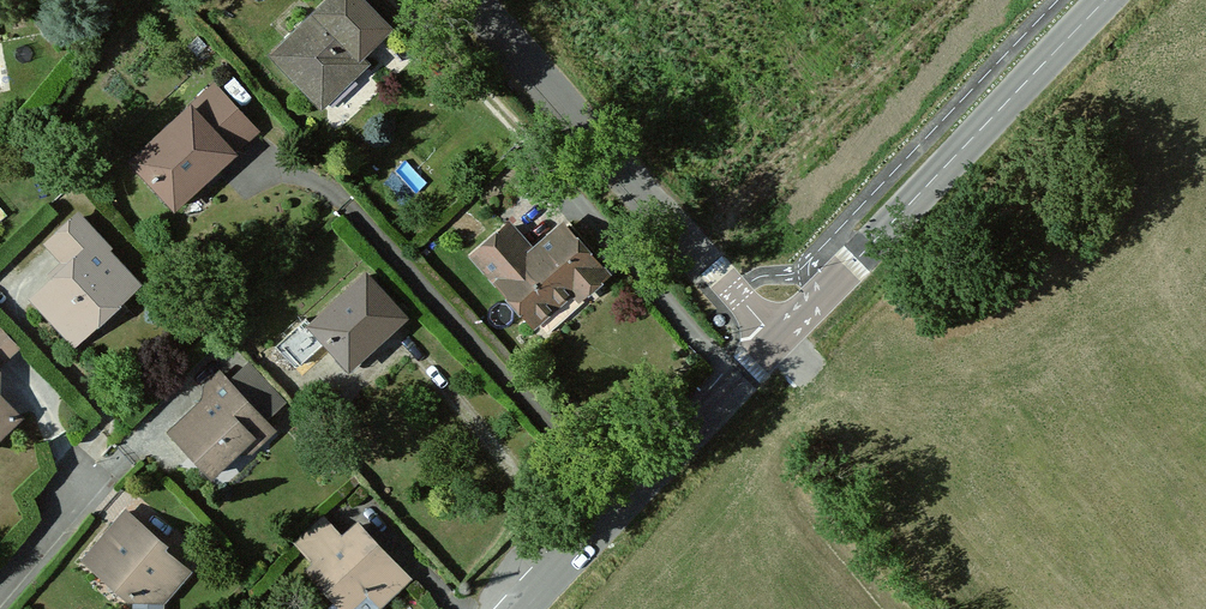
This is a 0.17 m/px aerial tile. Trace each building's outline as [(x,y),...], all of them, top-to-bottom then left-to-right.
[(349,70),(343,64),(354,55),(356,57),(385,29),(386,27),(358,0),(332,0),(274,55),(317,100),(349,70)] [(363,65),(356,57),(354,55),(343,64),(349,70),(353,75),(363,65)] [(321,105),(353,75),(349,70),(317,100),(321,105)] [(214,118),(231,101),(216,85),(198,101),(214,118)] [(257,131),(231,101),(214,118),(198,101),(192,107),(233,153),(257,131)] [(211,173),(233,153),(192,107),(133,159),(167,196),(203,164),(211,173)] [(175,205),(211,173),(203,164),(167,196),(175,205)] [(71,264),(38,295),(72,332),(110,298),(114,303),(132,286),(132,285),(102,252),(105,250),(76,219),(51,242),(71,264)] [(538,256),(514,230),(483,258),(543,324),(581,289),(587,296),(611,274),(570,228),(538,256)] [(305,320),(279,343),(299,364),(324,341),(348,366),(402,317),(366,275),(310,325),(305,320)] [(0,326),(0,371),(23,349),(0,326)] [(284,399),(251,363),(229,383),(221,375),(205,390),(210,396),(172,433),(209,473),(240,444),(252,433),(258,440),(270,428),(262,419),(284,399)] [(15,420),(0,402),(0,434),(15,420)] [(252,433),(240,444),(246,451),(258,440),(252,433)] [(80,565),(93,576),(98,571),(128,599),(129,599),(129,608),(161,608),(161,599),(162,599),(185,574),(159,550),(162,546),(125,514),(80,565)] [(334,599),(323,608),(374,608),(406,579),(356,527),(340,541),(321,522),(298,543),(316,563),(307,571),(334,599)]
